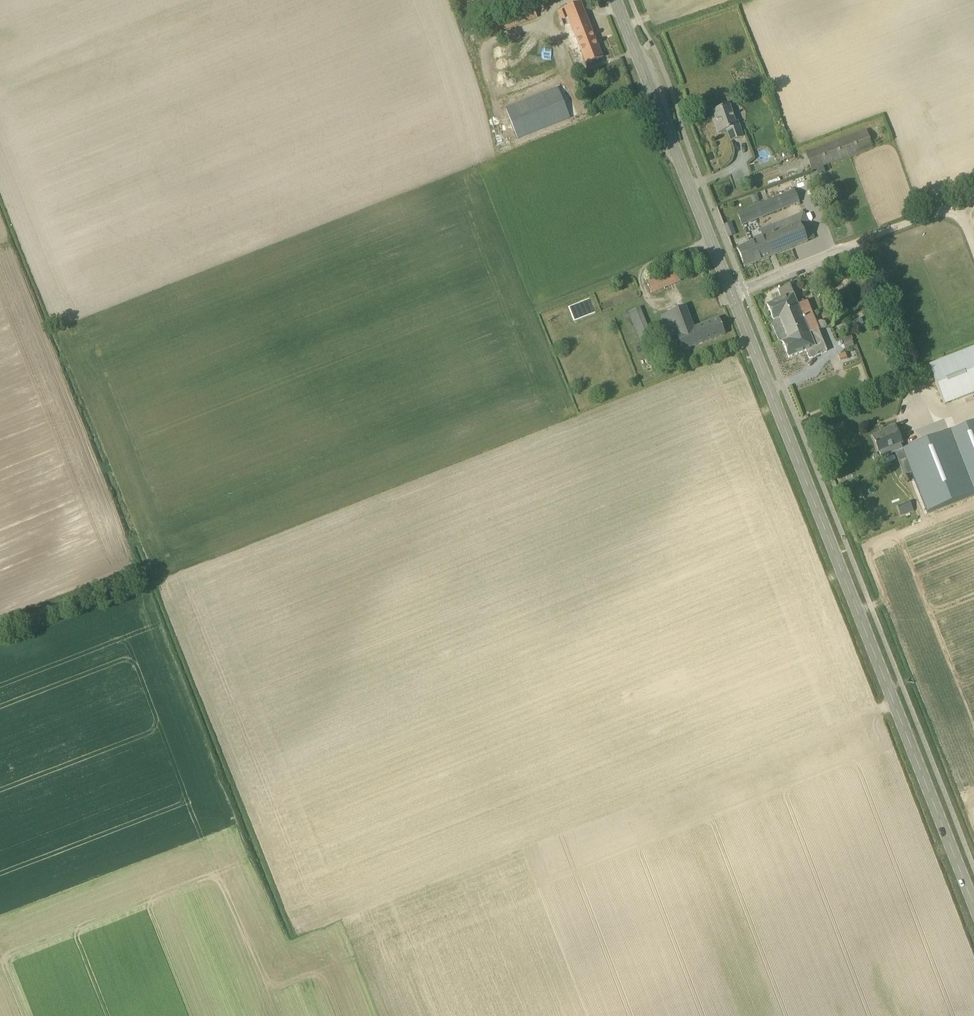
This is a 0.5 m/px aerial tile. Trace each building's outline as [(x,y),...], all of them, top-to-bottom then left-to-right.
[(602,58),(580,2),(558,10),(575,54),(581,51),(586,64),(602,58)] [(519,139),(578,117),(566,85),(507,108),(519,139)] [(736,126),(729,105),(713,111),(718,125),(715,125),(718,133),(727,130),(731,142),(743,137),(739,125),(736,126)] [(812,170),(872,147),(866,130),(806,153),(812,170)] [(738,213),(742,225),(748,223),(798,203),(794,191),(747,210),(738,213)] [(754,237),(755,241),(750,243),(737,248),(745,267),(814,239),(803,213),(776,224),(778,227),(754,237)] [(731,223),(724,226),(726,232),(733,229),(731,223)] [(819,283),(825,280),(820,268),(814,271),(819,283)] [(676,270),(667,273),(648,281),(652,292),(680,280),(676,270)] [(798,304),(789,284),(778,289),(782,299),(767,305),(774,321),(772,324),(779,340),(782,342),(808,332),(809,334),(818,330),(826,327),(824,322),(819,321),(815,322),(806,301),(798,304)] [(684,350),(725,334),(719,318),(703,324),(694,328),(691,320),(685,306),(669,312),(684,350)] [(629,312),(640,342),(652,338),(640,308),(629,312)] [(827,351),(818,330),(809,334),(808,332),(782,342),(789,358),(799,353),(806,351),(810,359),(827,351)] [(852,337),(851,334),(842,338),(846,348),(854,345),(853,344),(861,341),(858,335),(852,337)] [(973,393),(973,349),(929,367),(944,405),(973,393)] [(845,352),(838,355),(841,361),(847,358),(845,352)] [(973,482),(973,421),(953,430),(973,482)] [(924,504),(950,494),(928,439),(903,449),(900,444),(902,443),(895,425),(881,431),(882,432),(873,436),(879,452),(897,445),(898,447),(896,448),(900,460),(905,458),(924,504)]
